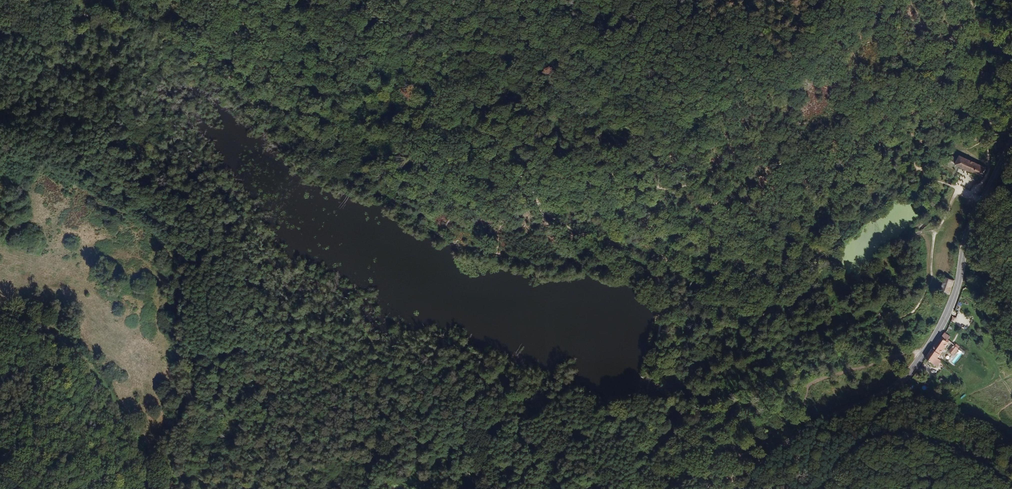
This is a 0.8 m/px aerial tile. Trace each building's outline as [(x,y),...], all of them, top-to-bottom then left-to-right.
[(978,179),(984,168),(959,154),(956,158),(953,165),(978,179)] [(953,165),(956,158),(950,155),(946,162),(953,165)] [(949,293),(954,280),(946,277),(941,290),(949,293)] [(950,341),(949,343),(945,340),(944,342),(934,356),(929,362),(939,369),(943,364),(941,362),(954,344),(950,341)]
